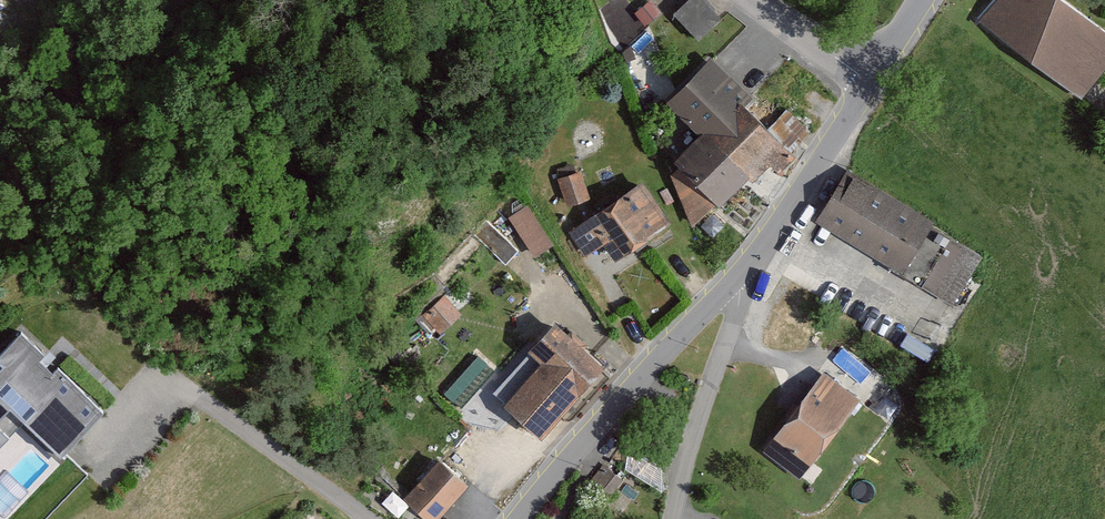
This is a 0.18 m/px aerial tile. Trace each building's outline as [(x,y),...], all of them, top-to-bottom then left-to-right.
[(700,35),(723,13),(711,0),(683,0),(675,8),(700,35)] [(982,20),(1084,92),(1104,63),(1104,39),(1049,0),(997,0),(982,20)] [(700,64),(666,102),(697,130),(666,164),(714,207),(759,158),(774,172),(794,150),(700,64)] [(582,171),(559,178),(568,206),(590,199),(582,171)] [(934,220),(847,171),(818,222),(905,271),(934,220)] [(643,179),(566,222),(582,251),(602,240),(611,257),(669,225),(643,179)] [(529,203),(509,214),(533,256),(553,244),(529,203)] [(960,300),(982,248),(949,233),(926,286),(960,300)] [(444,328),(462,306),(443,291),(425,312),(444,328)] [(596,364),(546,320),(520,349),(537,364),(502,404),(535,433),(596,364)] [(9,337),(0,347),(0,378),(28,402),(10,426),(45,462),(91,411),(9,337)] [(481,351),(447,386),(466,405),(500,370),(481,351)] [(822,369),(760,449),(796,476),(857,396),(822,369)] [(0,417),(0,436),(10,426),(0,417)] [(401,501),(423,518),(437,518),(464,485),(433,460),(401,501)]
